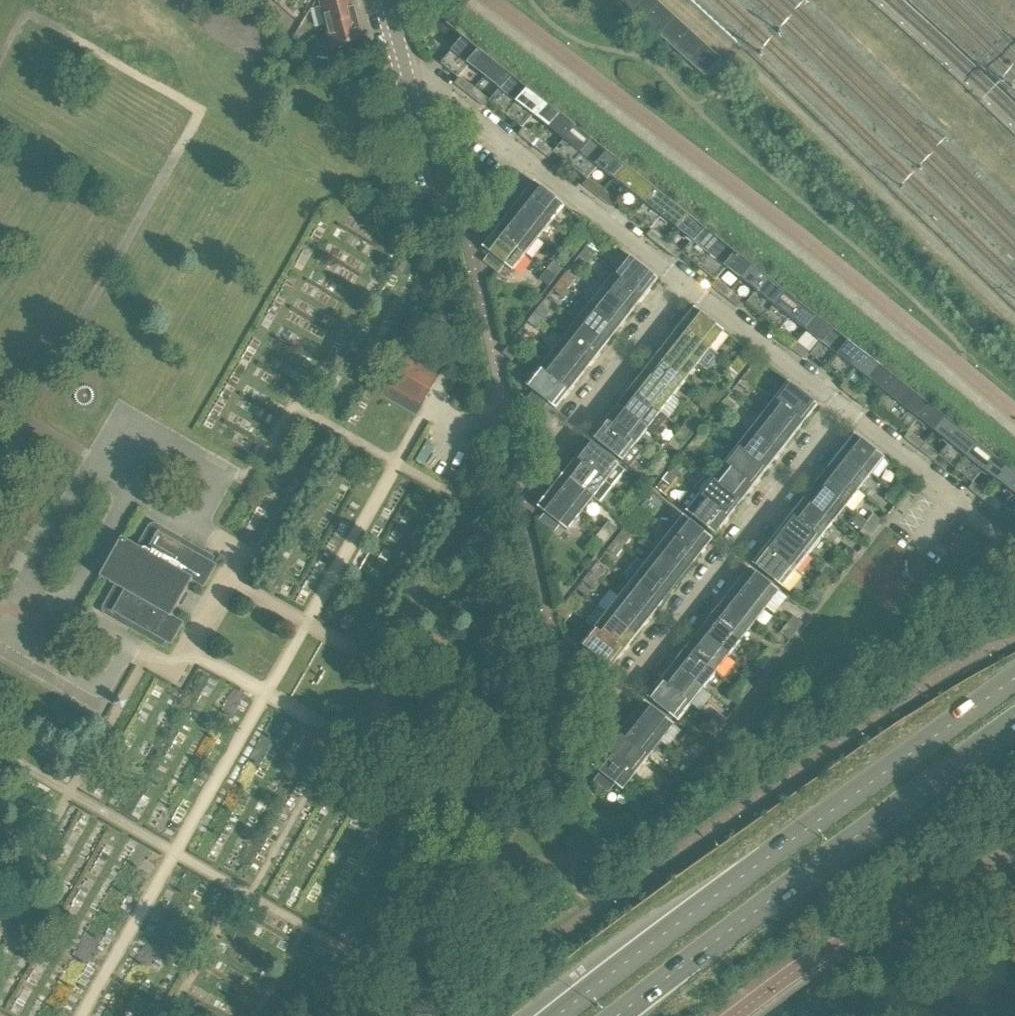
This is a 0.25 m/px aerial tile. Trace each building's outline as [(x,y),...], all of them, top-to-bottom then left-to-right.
[(327,26),(358,18),(354,0),(332,0),(321,3),(327,26)] [(1012,127),(964,81),(910,32),(874,0),(868,0),(908,35),(961,84),(1009,130),(1014,135),(1014,130),(1012,127)] [(982,62),(928,12),(914,0),(908,0),(925,15),(979,65),(1014,99),(1014,94),(982,62)] [(358,18),(327,26),(333,49),(335,48),(340,67),(358,62),(353,44),(364,41),(358,18)] [(469,64),(485,76),(495,63),(462,37),(441,63),(459,77),(469,64)] [(291,45),(285,55),(292,59),(298,48),(291,45)] [(292,59),(285,55),(279,66),(286,70),(292,59)] [(489,101),(506,115),(527,88),(495,63),(485,76),(499,88),(489,101)] [(457,86),(469,95),(475,88),(463,79),(457,86)] [(475,88),(469,95),(481,104),(487,97),(475,88)] [(533,115),(549,127),(559,113),(527,88),(506,115),(523,128),(533,115)] [(553,152),(570,166),(591,139),(559,113),(549,127),(564,139),(553,152)] [(522,136),(533,146),(539,139),(527,129),(522,136)] [(539,139),(533,146),(545,155),(551,148),(539,139)] [(598,165),(613,177),(624,164),(591,139),(570,166),(587,179),(598,165)] [(617,202),(634,216),(656,189),(624,164),(613,177),(628,189),(617,202)] [(586,187),(598,196),(603,189),(592,180),(586,187)] [(534,182),(521,198),(551,222),(564,205),(534,182)] [(603,189),(598,196),(609,206),(615,198),(603,189)] [(662,216),(677,228),(688,214),(656,189),(634,216),(651,229),(662,216)] [(521,198),(508,214),(538,238),(551,222),(521,198)] [(508,214),(496,230),(526,254),(538,238),(508,214)] [(682,253),(698,266),(720,240),(688,214),(677,228),(692,240),(682,253)] [(578,229),(572,238),(581,246),(588,237),(578,229)] [(526,254),(496,230),(483,247),(490,253),(484,261),(498,273),(505,265),(512,271),(526,254)] [(650,238),(662,247),(668,240),(656,230),(650,238)] [(581,246),(572,238),(565,247),(574,254),(581,246)] [(592,240),(585,248),(594,256),(601,247),(592,240)] [(668,240),(662,247),(674,257),(680,249),(668,240)] [(726,267),(741,278),(752,265),(720,240),(698,266),(716,280),(726,267)] [(594,256),(585,248),(578,257),(587,264),(594,256)] [(628,255),(615,272),(645,296),(658,279),(628,255)] [(553,262),(546,270),(556,278),(563,269),(553,262)] [(746,304),(763,317),(784,290),(752,265),(741,278),(756,290),(746,304)] [(556,278),(546,270),(539,279),(549,286),(556,278)] [(566,272),(559,281),(569,288),(576,279),(566,272)] [(615,272),(602,288),(632,312),(645,296),(615,272)] [(569,288),(559,281),(553,289),(562,297),(569,288)] [(714,289),(726,298),(732,290),(720,281),(714,289)] [(595,282),(582,298),(619,328),(632,312),(602,288),(595,282)] [(732,290),(726,298),(738,307),(744,300),(732,290)] [(790,317),(805,329),(816,315),(784,290),(763,317),(780,330),(790,317)] [(619,328),(582,298),(569,314),(577,320),(607,344),(619,328)] [(541,304),(534,313),(544,320),(551,311),(541,304)] [(694,308),(681,325),(711,348),(724,331),(694,308)] [(544,320),(534,313),(527,321),(537,329),(544,320)] [(810,354),(827,367),(848,341),(816,315),(805,329),(821,341),(810,354)] [(577,320),(564,336),(594,360),(607,344),(577,320)] [(669,341),(698,364),(706,370),(719,354),(711,348),(681,325),(669,341)] [(778,339),(790,348),(796,341),(784,332),(778,339)] [(516,336),(509,345),(519,352),(525,343),(516,336)] [(564,336),(552,352),(581,376),(594,360),(564,336)] [(669,341),(656,357),(686,380),(698,364),(669,341)] [(796,341),(790,348),(802,358),(808,350),(796,341)] [(855,368),(869,379),(880,366),(848,341),(827,367),(844,381),(855,368)] [(519,352),(509,345),(502,353),(512,361),(519,352)] [(382,394),(416,414),(443,367),(409,348),(382,394)] [(552,352),(539,368),(569,392),(581,376),(552,352)] [(738,356),(732,364),(741,372),(748,363),(738,356)] [(656,357),(643,373),(673,396),(686,380),(656,357)] [(741,372),(732,364),(725,373),(734,380),(741,372)] [(752,366),(745,375),(754,382),(761,373),(752,366)] [(874,405),(891,418),(912,391),(880,366),(869,379),(885,392),(874,405)] [(569,392),(539,368),(526,385),(533,391),(527,399),(542,411),(548,403),(556,409),(569,392)] [(643,373),(631,389),(660,412),(673,396),(643,373)] [(754,382),(745,375),(738,383),(747,391),(754,382)] [(788,382),(775,398),(805,422),(818,405),(788,382)] [(843,390),(855,399),(860,392),(848,383),(843,390)] [(713,388),(706,396),(716,404),(723,395),(713,388)] [(631,389),(618,405),(648,428),(654,433),(667,417),(660,412),(631,389)] [(919,418),(933,430),(944,416),(912,391),(891,418),(908,432),(919,418)] [(860,392),(855,399),(866,408),(872,401),(860,392)] [(716,404),(706,396),(700,405),(709,412),(716,404)] [(726,398),(720,407),(729,414),(736,405),(726,398)] [(775,398),(763,414),(792,438),(805,422),(775,398)] [(618,405),(606,421),(635,444),(648,428),(618,405)] [(729,414),(720,407),(713,416),(722,423),(729,414)] [(763,414),(750,430),(780,454),(792,438),(763,414)] [(939,456),(955,468),(976,442),(944,416),(933,430),(949,442),(939,456)] [(688,420),(681,428),(691,436),(697,427),(688,420)] [(606,421),(600,427),(592,437),(630,467),(643,450),(635,444),(606,421)] [(499,438),(497,426),(484,429),(486,441),(499,438)] [(691,436),(681,428),(674,437),(684,444),(691,436)] [(701,430),(694,439),(704,446),(711,438),(701,430)] [(750,430),(737,446),(767,470),(780,454),(750,430)] [(907,440),(919,450),(925,442),(913,433),(907,440)] [(841,451),(871,474),(877,479),(891,462),(855,434),(841,451)] [(704,446),(694,439),(688,447),(697,455),(704,446)] [(589,441),(576,458),(611,486),(625,469),(589,441)] [(925,442),(919,450),(931,459),(937,452),(925,442)] [(983,469),(998,480),(1008,467),(976,442),(955,468),(973,482),(983,469)] [(737,446),(725,462),(754,486),(767,470),(737,446)] [(841,451),(829,467),(859,490),(871,474),(841,451)] [(663,452),(656,460),(665,468),(672,459),(663,452)] [(576,458),(563,474),(593,497),(599,502),(611,486),(576,458)] [(665,468),(656,460),(649,469),(659,476),(665,468)] [(676,462),(669,471),(679,478),(685,470),(676,462)] [(725,462),(712,479),(742,502),(754,486),(725,462)] [(829,467),(816,483),(846,506),(859,490),(829,467)] [(998,480),(1013,493),(1003,506),(1014,516),(1014,472),(1008,467),(998,480)] [(679,478),(669,471),(662,479),(672,487),(679,478)] [(692,488),(729,518),(734,511),(742,502),(712,479),(706,473),(693,489),(692,488)] [(563,474),(551,490),(581,514),(593,497),(563,474)] [(899,482),(892,491),(902,498),(908,489),(899,482)] [(816,483),(804,499),(833,522),(846,506),(816,483)] [(971,491),(983,500),(989,493),(977,484),(971,491)] [(729,518),(699,495),(692,488),(678,505),(686,511),(716,535),(724,525),(729,518)] [(633,489),(627,498),(636,505),(643,496),(633,489)] [(581,514),(551,490),(538,507),(545,513),(539,521),(554,533),(560,524),(567,530),(581,514)] [(902,498),(892,491),(885,499),(895,507),(902,498)] [(989,493),(983,500),(995,509),(1001,502),(989,493)] [(636,505),(627,498),(620,506),(629,514),(636,505)] [(647,499),(640,508),(649,515),(656,507),(647,499)] [(804,499),(791,515),(821,538),(833,522),(804,499)] [(649,515),(640,508),(633,517),(642,524),(649,515)] [(874,514),(867,523),(876,530),(883,521),(874,514)] [(683,515),(670,532),(700,555),(713,538),(683,515)] [(791,515),(778,531),(808,554),(821,538),(791,515)] [(608,521),(601,530),(611,537),(618,529),(608,521)] [(876,530),(867,523),(860,531),(870,539),(876,530)] [(112,565),(108,563),(107,564),(108,565),(101,577),(115,585),(104,606),(103,607),(103,608),(103,610),(103,611),(104,613),(105,614),(106,614),(107,615),(109,615),(110,615),(111,615),(113,614),(114,613),(115,612),(134,623),(131,628),(163,647),(166,641),(171,644),(183,624),(171,617),(193,579),(204,586),(216,566),(211,563),(214,557),(182,539),(179,544),(159,533),(160,532),(160,530),(160,529),(160,528),(159,526),(158,525),(157,525),(156,524),(154,524),(153,524),(152,524),(150,525),(149,526),(149,527),(137,547),(123,539),(116,552),(115,551),(114,552),(118,555),(112,565)] [(611,537),(601,530),(594,538),(604,546),(611,537)] [(778,531),(766,547),(796,570),(808,554),(778,531)] [(621,532),(615,540),(624,548),(631,539),(621,532)] [(670,532),(657,548),(687,571),(700,555),(670,532)] [(624,548),(615,540),(608,549),(617,556),(624,548)] [(849,546),(842,555),(851,562),(858,553),(849,546)] [(796,570),(766,547),(753,564),(782,587),(796,570)] [(657,548),(645,564),(674,587),(687,571),(657,548)] [(851,562),(842,555),(835,563),(844,571),(851,562)] [(637,558),(624,574),(632,580),(662,603),(669,594),(674,587),(645,564),(637,558)] [(596,564),(589,573),(599,580),(605,571),(596,564)] [(750,567),(736,584),(766,608),(774,614),(787,597),(750,567)] [(589,573),(583,581),(592,588),(599,580),(589,573)] [(823,578),(816,587),(826,594),(833,586),(823,578)] [(632,580),(619,596),(649,619),(662,603),(632,580)] [(736,584),(724,600),(753,624),(766,608),(736,584)] [(826,594),(816,587),(810,596),(819,603),(826,594)] [(571,596),(564,604),(573,612),(580,603),(571,596)] [(619,596),(607,612),(636,635),(649,619),(619,596)] [(724,600),(711,616),(741,640),(753,624),(724,600)] [(573,612),(564,604),(557,613),(567,620),(573,612)] [(599,606),(586,622),(594,628),(624,651),(629,645),(636,635),(607,612),(599,606)] [(794,615),(787,624),(796,631),(803,623),(794,615)] [(711,616),(698,632),(728,656),(741,640),(711,616)] [(796,631),(787,624),(780,633),(790,640),(796,631)] [(624,651),(594,628),(581,645),(588,651),(582,659),(597,670),(603,662),(611,668),(624,651)] [(698,632),(686,648),(716,672),(728,656),(698,632)] [(686,648),(673,664),(703,688),(716,672),(686,648)] [(769,648),(762,656),(771,664),(778,655),(769,648)] [(771,664),(762,656),(755,665),(764,672),(771,664)] [(673,664),(661,680),(690,704),(691,704),(700,711),(712,696),(703,688),(673,664)] [(690,704),(661,680),(647,697),(677,721),(690,704)] [(743,680),(737,688),(746,696),(753,687),(743,680)] [(746,696),(737,688),(730,697),(739,704),(746,696)] [(120,697),(116,705),(123,709),(127,702),(120,697)] [(644,701),(631,718),(661,741),(674,724),(644,701)] [(718,711),(711,720),(721,727),(727,719),(718,711)] [(631,718),(618,734),(648,757),(661,741),(631,718)] [(721,727),(711,720),(704,729),(714,736),(721,727)] [(618,734),(606,750),(636,773),(648,757),(618,734)] [(689,749),(682,757),(691,765),(698,756),(689,749)] [(636,773),(606,750),(593,767),(600,772),(594,781),(609,792),(615,784),(623,790),(636,773)] [(691,765),(682,757),(675,766),(684,773),(691,765)] [(656,775),(649,784),(659,791),(665,782),(656,775)] [(659,791),(649,784),(642,793),(652,800),(659,791)]
